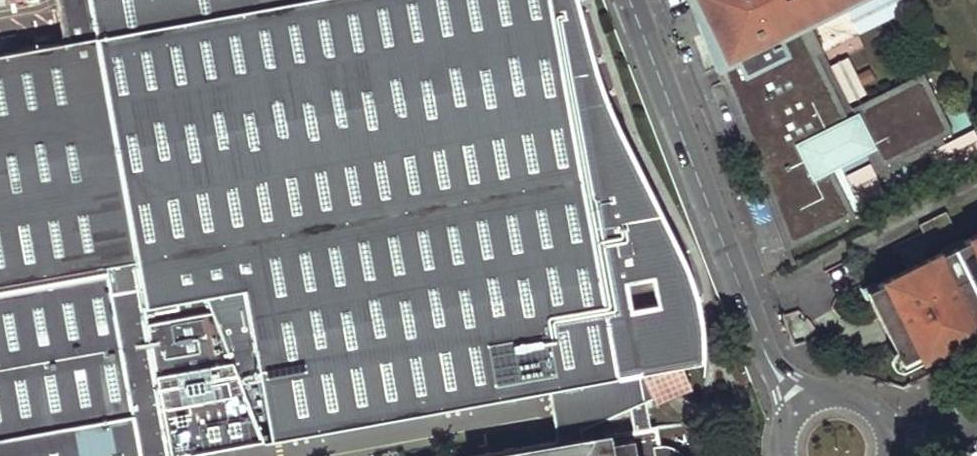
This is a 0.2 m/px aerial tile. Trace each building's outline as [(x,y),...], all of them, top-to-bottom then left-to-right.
[(199,276),(262,439),(547,388),(552,414),(557,443),(582,439),(580,429),(629,407),(634,430),(650,427),(645,400),(650,398),(654,405),(691,388),(679,361),(698,360),(698,325),(693,320),(693,305),(688,306),(688,290),(683,290),(684,276),(678,275),(679,266),(674,265),(674,256),(668,255),(669,246),(663,245),(664,235),(659,235),(659,225),(653,225),(654,215),(649,216),(649,205),(644,205),(644,195),(639,191),(639,185),(634,185),(634,175),(629,175),(629,165),(624,165),(624,155),(619,155),(619,145),(614,145),(614,135),(610,135),(609,125),(604,124),(605,110),(600,110),(600,100),(595,99),(595,85),(590,85),(590,64),(585,64),(585,45),(580,45),(581,24),(576,24),(576,5),(570,4),(571,0),(57,0),(64,44),(0,55),(0,288),(106,269),(110,293),(145,286),(199,276)] [(710,62),(739,48),(747,65),(774,53),(767,37),(809,17),(848,0),(683,0),(710,62)] [(809,17),(767,37),(774,53),(747,65),(739,48),(710,62),(793,239),(856,210),(837,170),(872,154),(881,173),(943,144),(940,136),(951,131),(924,74),(852,107),(809,17)] [(946,212),(920,224),(929,242),(955,230),(946,212)] [(895,350),(911,342),(916,352),(971,324),(966,315),(976,310),(976,235),(963,242),(966,247),(945,258),(943,252),(877,286),(879,291),(868,297),(895,350)] [(963,242),(943,252),(945,258),(966,247),(963,242)] [(0,288),(0,455),(141,455),(132,411),(166,405),(145,286),(110,293),(106,269),(0,288)] [(145,286),(166,405),(175,455),(262,439),(199,276),(145,286)] [(877,286),(866,291),(868,297),(879,291),(877,286)] [(895,350),(904,368),(976,331),(976,310),(966,315),(971,324),(916,352),(911,342),(895,350)] [(175,455),(166,405),(132,411),(141,455),(167,455),(175,455)] [(656,426),(650,427),(634,430),(582,439),(557,443),(483,455),(661,455),(656,426)]
